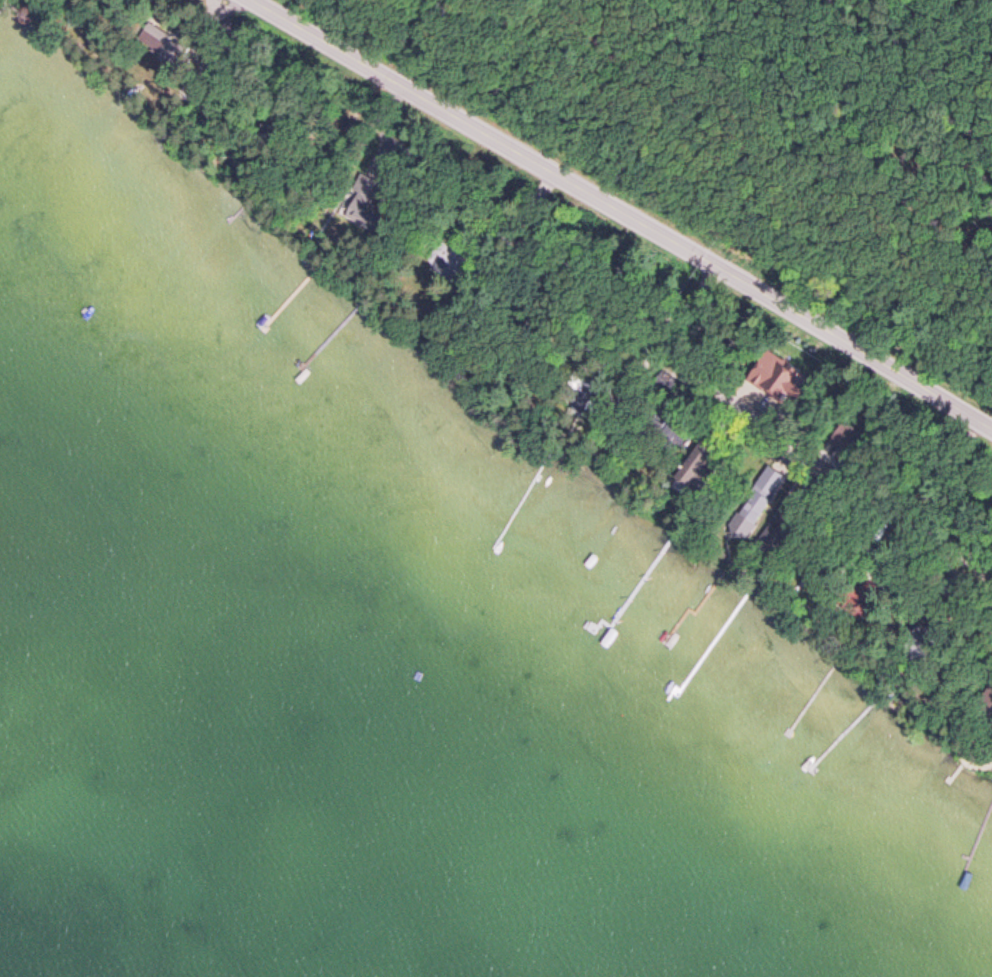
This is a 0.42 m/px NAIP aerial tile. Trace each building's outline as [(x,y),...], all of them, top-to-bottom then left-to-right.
[(772,354),(763,354),(763,368),(772,368),(772,354)]
